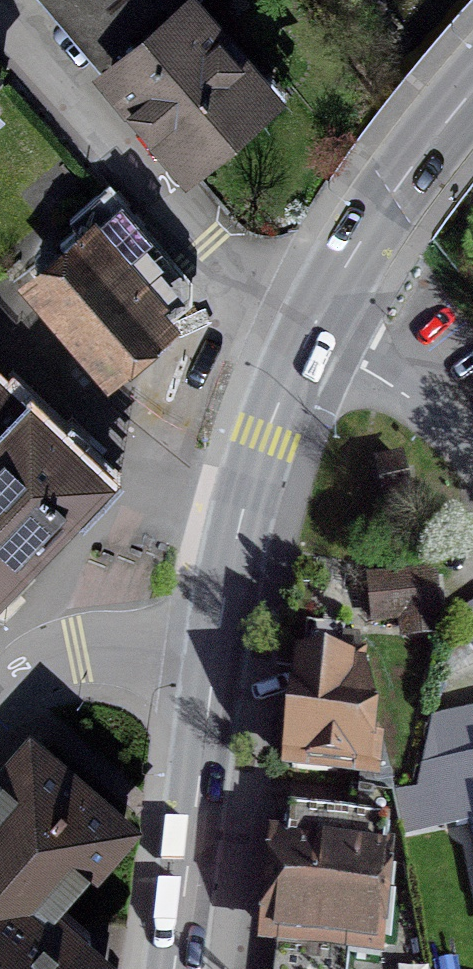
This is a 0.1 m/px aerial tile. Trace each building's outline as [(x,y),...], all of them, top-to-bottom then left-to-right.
[(215,9),(226,0),(44,0),(119,86),(206,193),(302,116),(215,9)] [(105,193),(29,251),(114,361),(190,303),(105,193)] [(218,359),(163,338),(139,401),(194,422),(218,359)] [(119,486),(34,407),(0,376),(0,613),(119,486)] [(437,576),(371,582),(374,623),(441,617),(437,576)] [(456,616),(472,647),(472,607),(456,616)] [(355,626),(310,622),(296,766),(377,774),(388,668),(351,665),(355,626)] [(32,744),(0,780),(0,968),(119,968),(120,968),(62,917),(135,835),(32,744)] [(442,766),(452,822),(472,819),(472,825),(472,760),(442,766)] [(285,825),(267,941),(362,951),(360,968),(424,968),(390,796),(367,793),(358,833),(285,825)]
